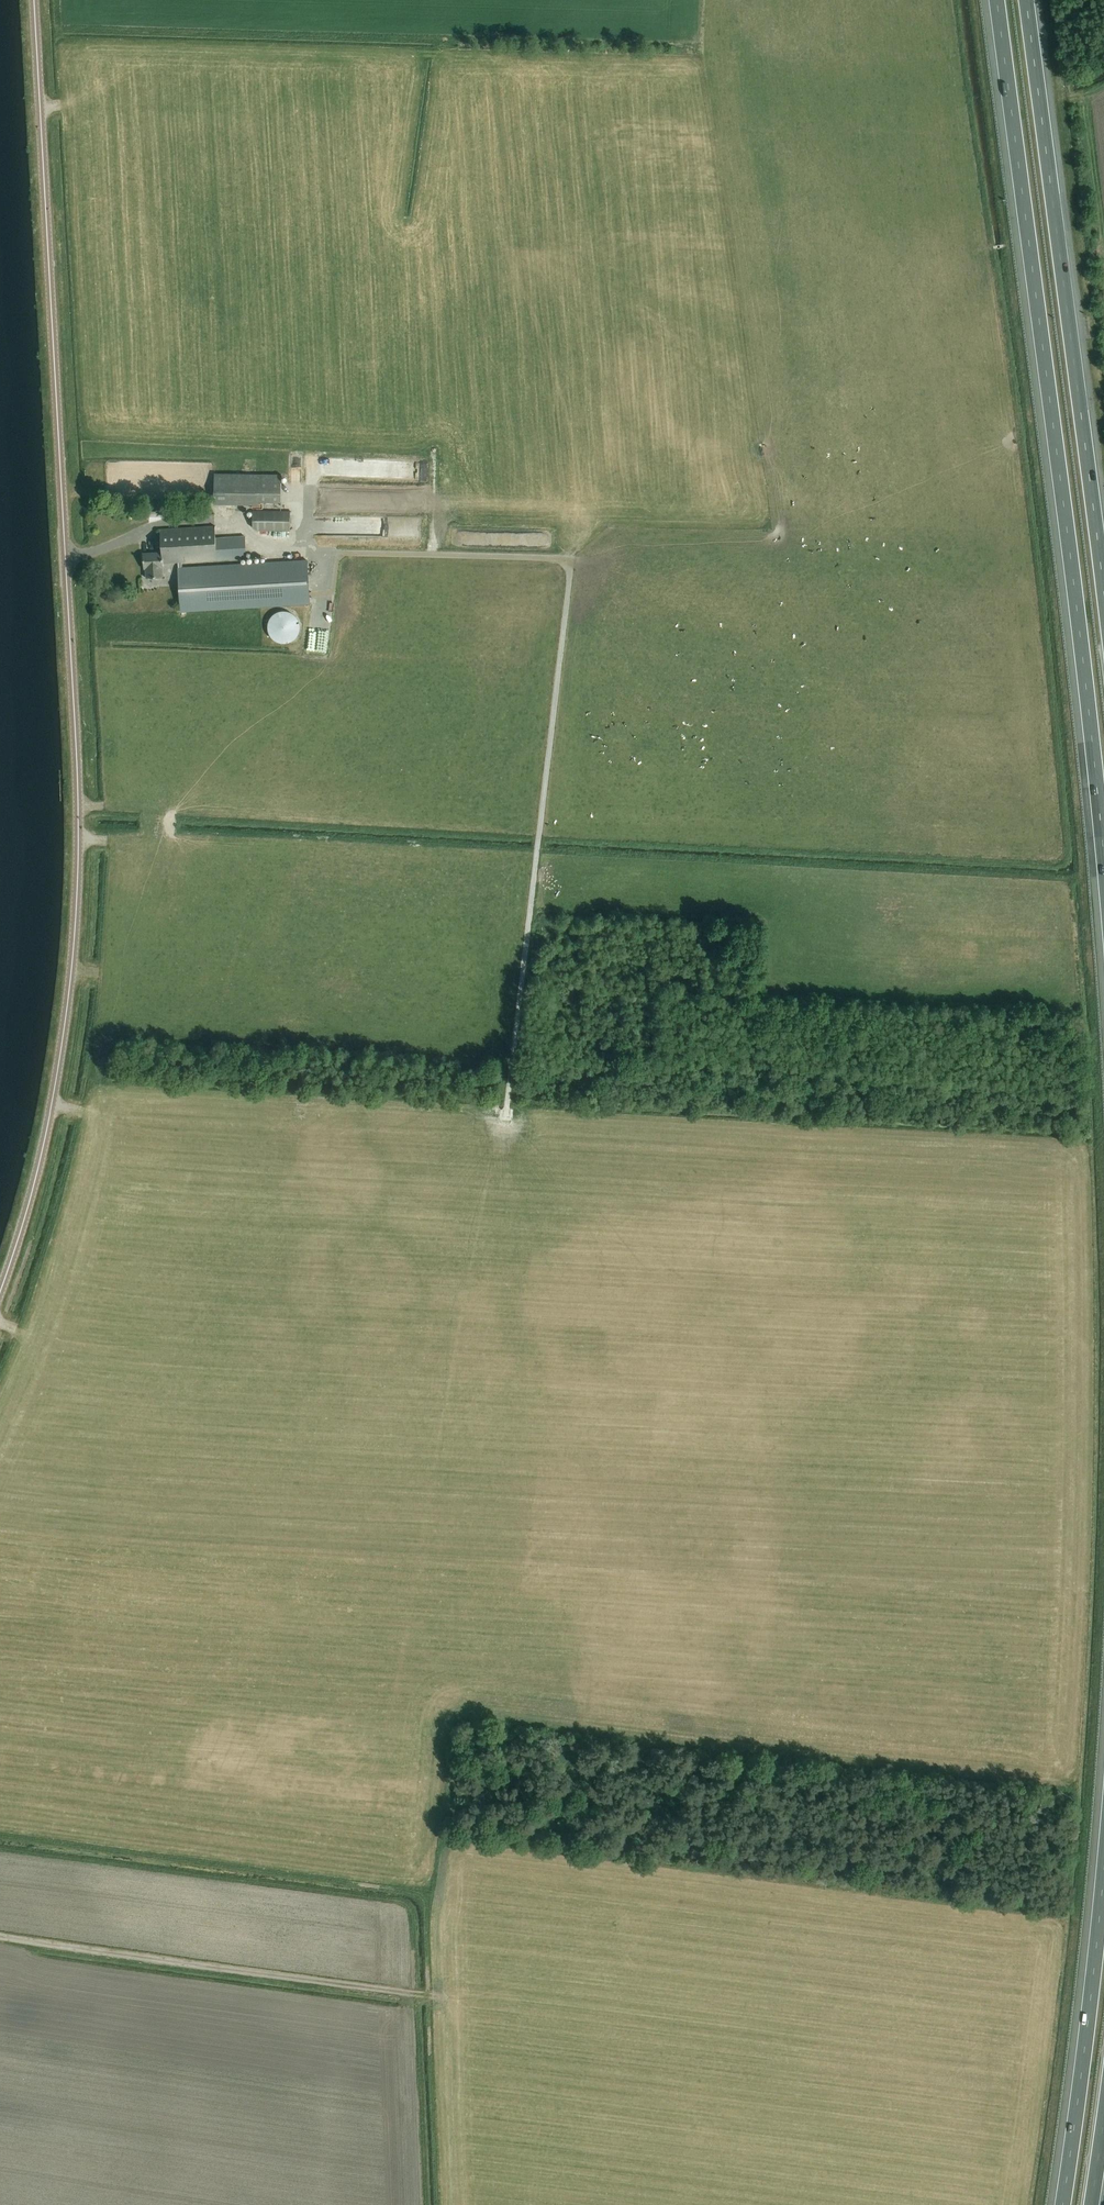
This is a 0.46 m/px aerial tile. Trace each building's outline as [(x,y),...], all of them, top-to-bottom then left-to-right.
[(282,475),(215,473),(214,504),(258,505),(258,502),(281,503),(282,475)] [(165,505),(150,505),(151,519),(164,518),(165,505)] [(290,511),(254,510),(253,531),(290,531),(290,511)] [(144,569),(147,569),(147,576),(164,576),(164,564),(190,563),(247,559),(245,537),(216,538),(215,527),(160,530),(161,553),(143,554),(144,569)] [(181,611),(260,606),(311,603),(308,562),(179,570),(181,611)] [(268,627),(268,630),(269,634),(272,637),(274,640),(278,642),(282,643),(285,643),(289,642),(293,641),(296,638),(298,635),(300,631),(300,628),(300,624),(299,620),(296,617),(294,614),(290,612),(286,611),(283,611),(279,612),(275,614),(272,616),(270,619),(268,623),(268,627)]
